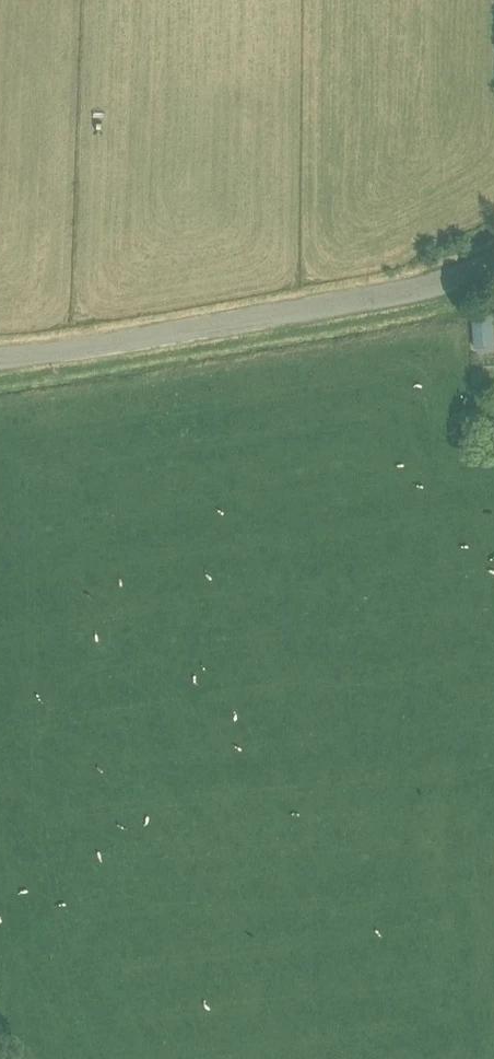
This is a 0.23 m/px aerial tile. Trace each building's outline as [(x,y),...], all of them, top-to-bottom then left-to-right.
[(470,316),(474,348),(493,345),(490,314),(470,316)]
